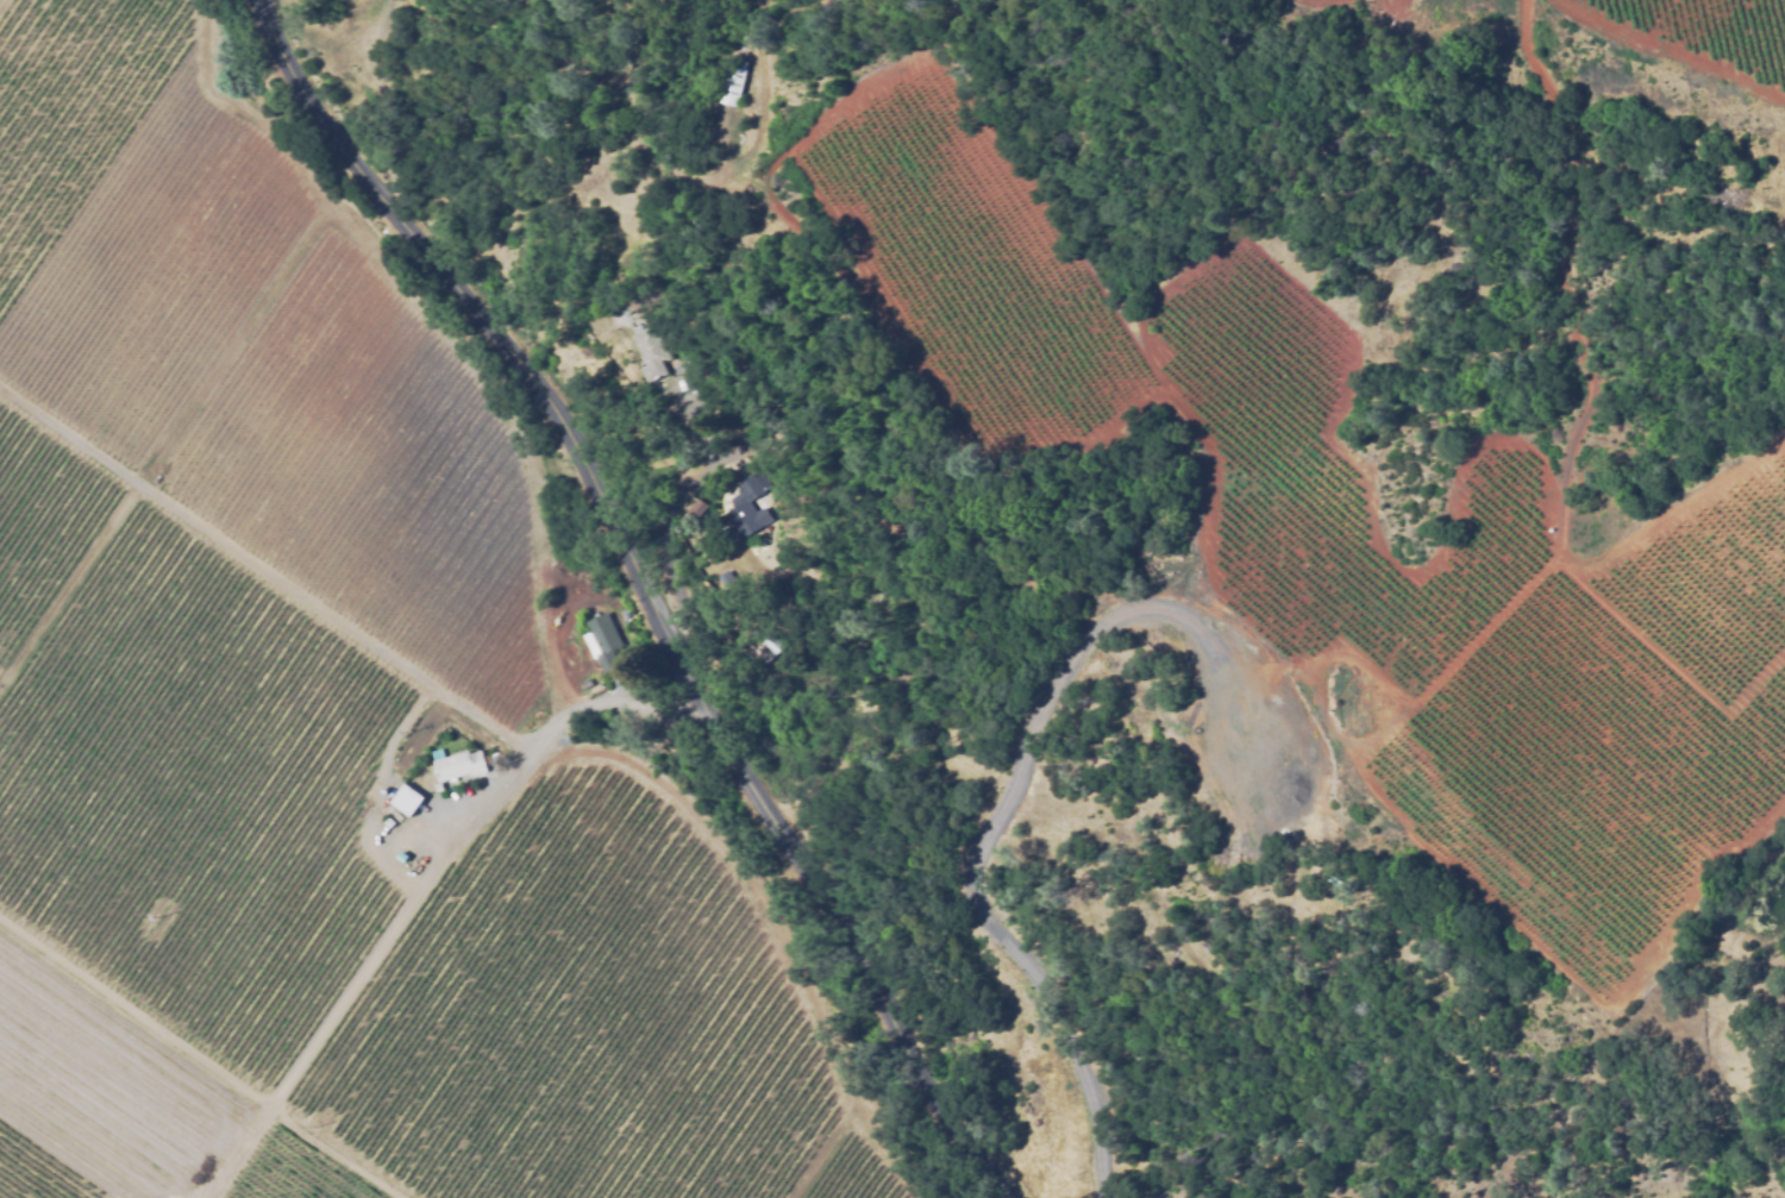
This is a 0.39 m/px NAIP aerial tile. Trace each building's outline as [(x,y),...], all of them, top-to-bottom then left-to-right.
[(735,106),(718,102),(726,64),(728,67),(729,58),(745,62),(735,106)] [(651,382),(645,370),(650,368),(633,334),(653,324),(671,358),(663,362),(669,372),(651,382)] [(695,375),(679,375),(681,353),(696,355),(695,375)] [(737,418),(725,426),(714,410),(725,402),(737,418)] [(746,539),(719,504),(749,482),(758,494),(750,501),(758,512),(764,507),(772,519),(746,539)] [(706,503),(689,525),(679,518),(696,496),(706,503)] [(737,584),(728,591),(716,577),(726,570),(737,584)] [(566,626),(559,619),(570,606),(577,613),(566,626)] [(606,671),(599,656),(602,653),(585,619),(608,607),(626,644),(614,650),(621,664),(606,671)] [(762,667),(737,645),(759,621),(784,644),(762,667)] [(593,683),(583,689),(580,682),(589,677),(593,683)] [(436,759),(432,751),(441,748),(445,755),(436,759)] [(440,782),(434,760),(470,749),(471,753),(482,749),(489,772),(475,776),(474,772),(440,782)] [(412,815),(393,802),(406,783),(425,797),(412,815)] [(438,792),(434,785),(443,783),(445,789),(438,792)] [(395,822),(389,828),(380,820),(384,813),(395,822)] [(396,860),(400,853),(408,858),(403,865),(396,860)] [(1342,887),(1341,891),(1319,877),(1323,871),(1345,884),(1342,887)]
